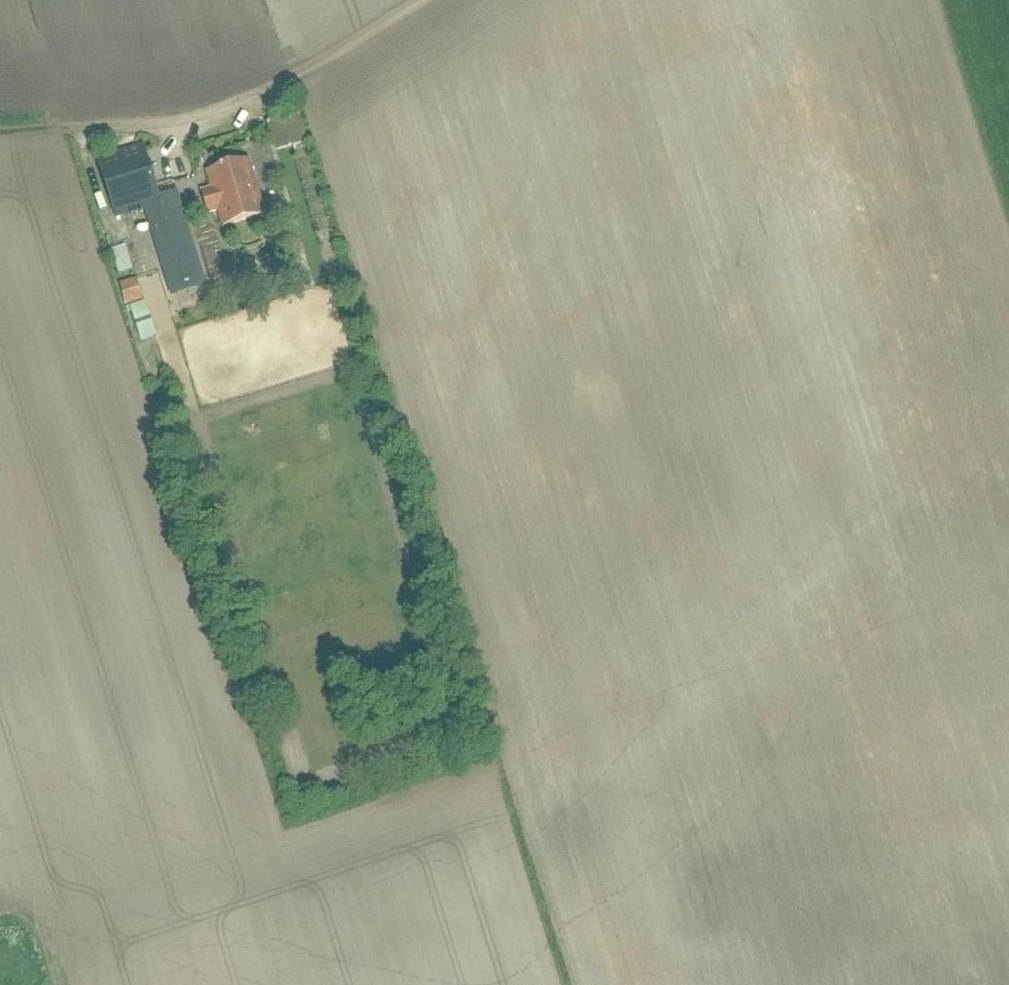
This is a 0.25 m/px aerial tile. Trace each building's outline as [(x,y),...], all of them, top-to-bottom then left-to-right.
[(161,203),(143,145),(97,159),(115,218),(161,203)] [(265,215),(249,161),(207,173),(212,190),(202,193),(208,215),(218,212),(223,228),(265,215)] [(201,277),(177,200),(148,209),(171,286),(201,277)] [(143,303),(136,280),(119,285),(126,308),(143,303)]
